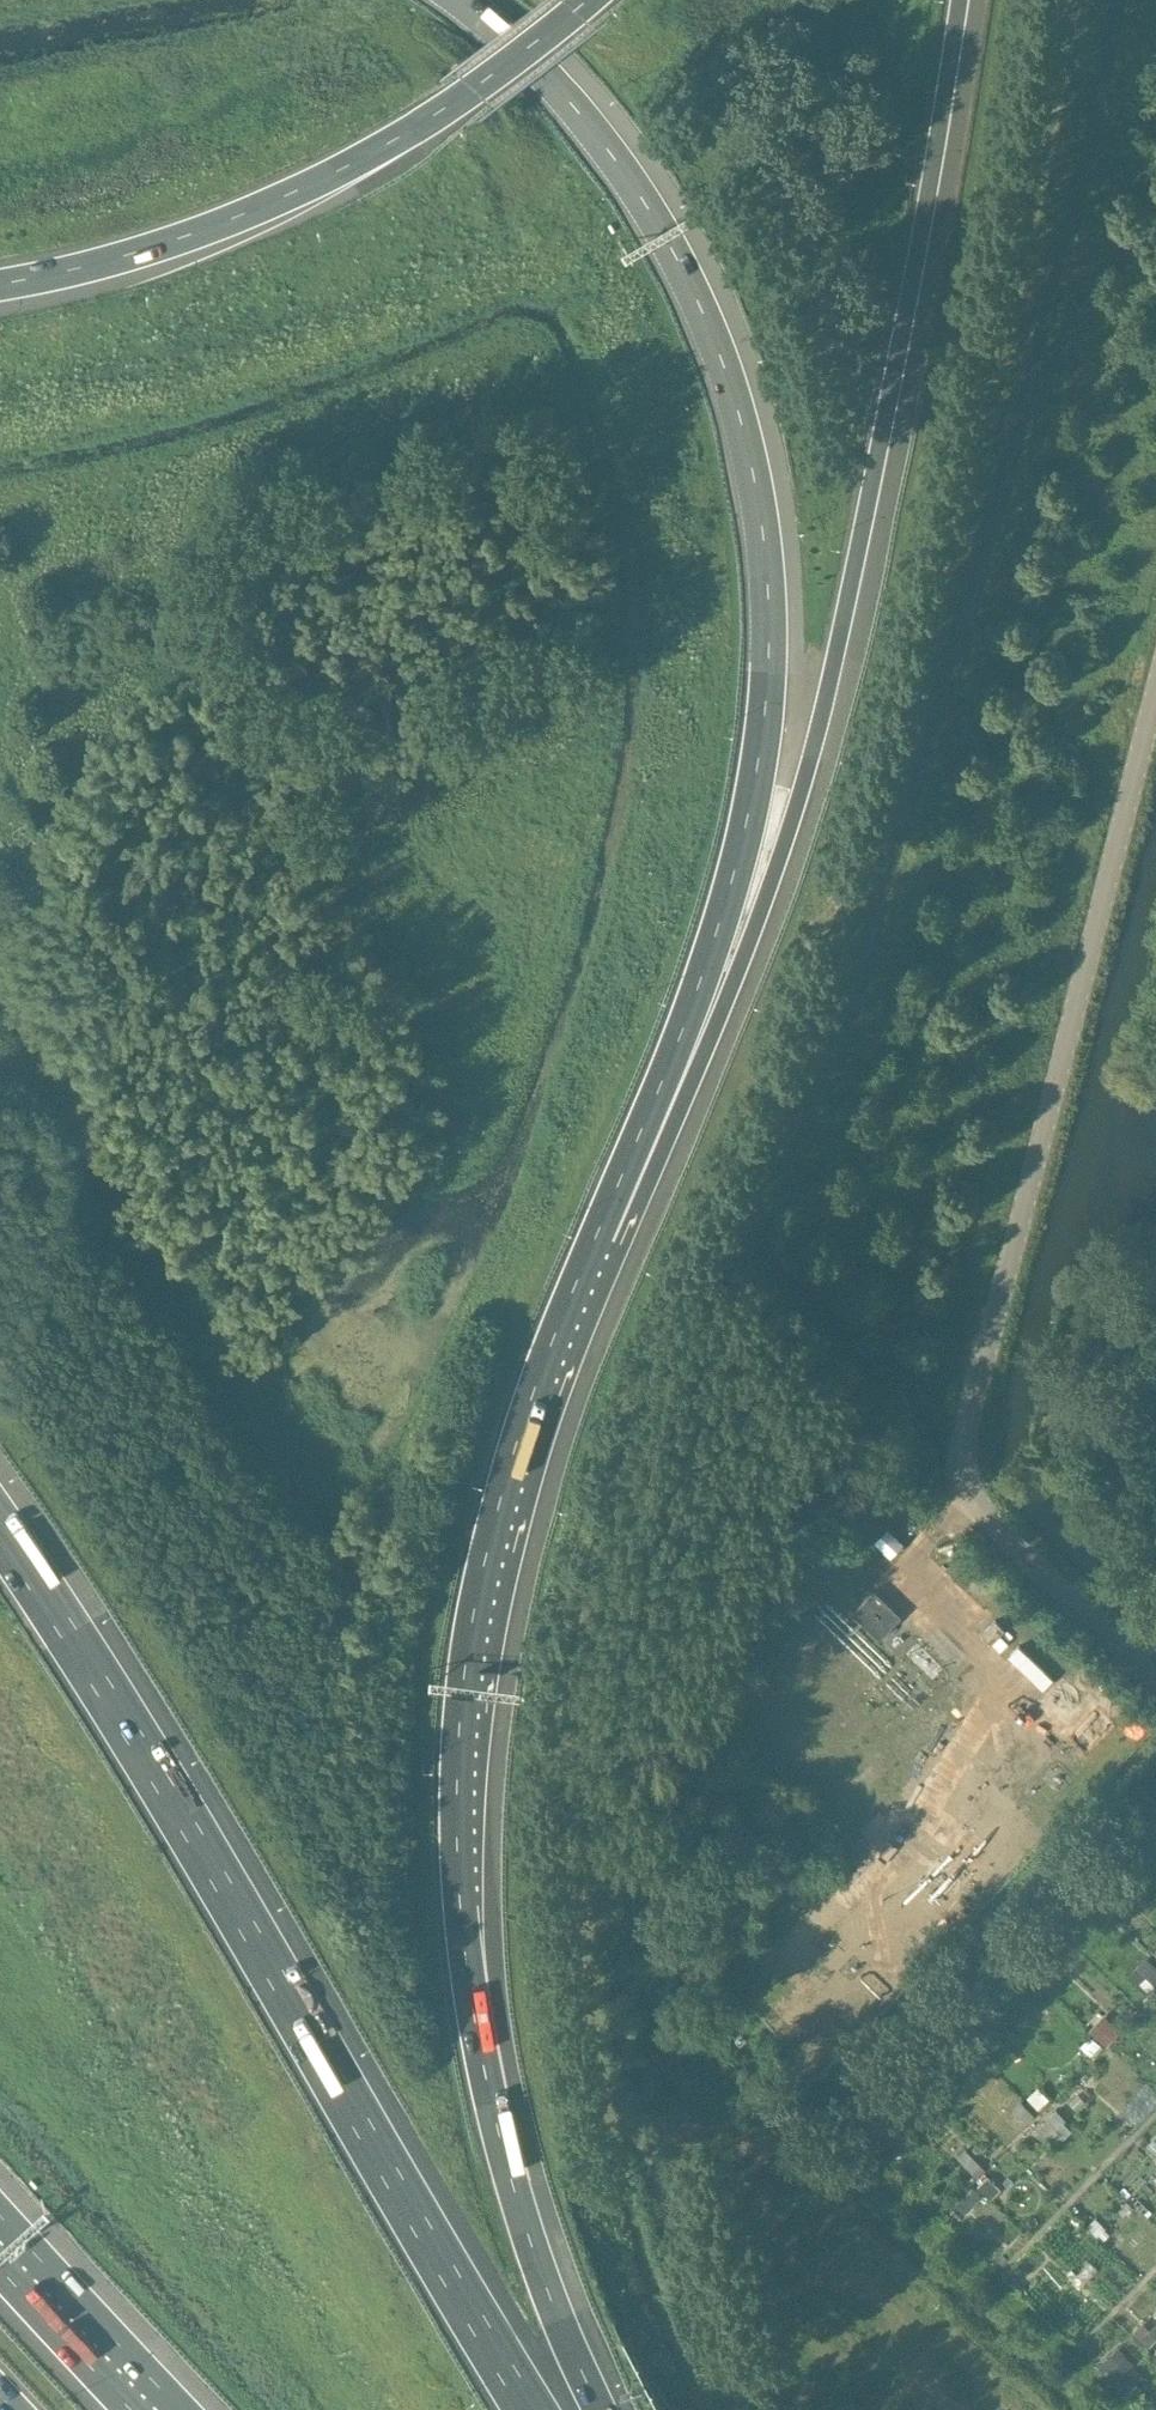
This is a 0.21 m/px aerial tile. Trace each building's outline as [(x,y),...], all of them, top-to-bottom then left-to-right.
[(902,1616),(874,1589),(852,1612),(880,1639),(902,1616)]
